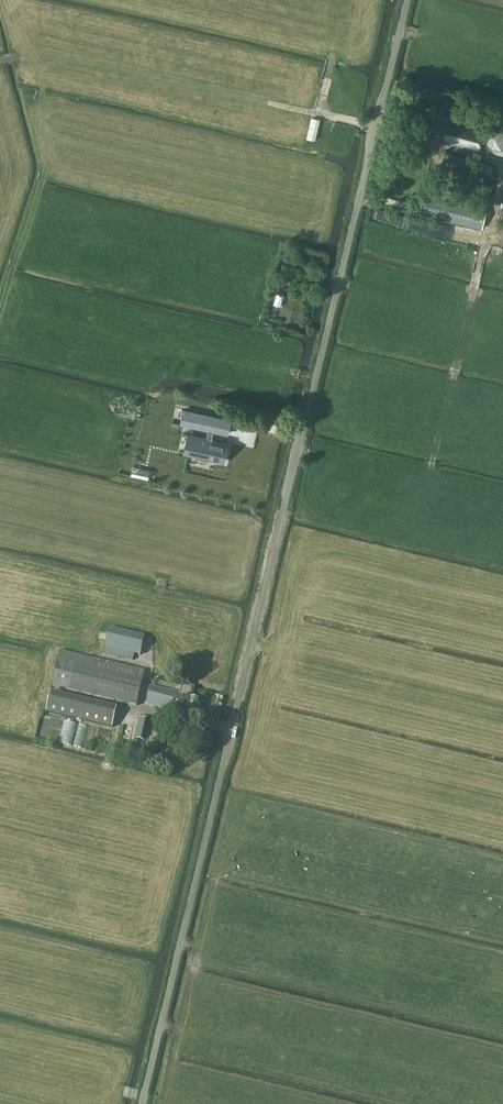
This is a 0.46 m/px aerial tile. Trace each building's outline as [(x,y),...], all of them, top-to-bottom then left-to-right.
[(479,147),(484,126),(449,117),(449,114),(457,117),(460,107),(442,103),(440,112),(439,115),(427,112),(422,132),(479,147)] [(492,126),(487,147),(502,151),(502,128),(492,126)] [(474,181),(480,162),(444,152),(439,172),(474,181)] [(482,227),(487,206),(441,195),(442,188),(427,184),(420,212),(482,227)] [(489,199),(492,187),(481,184),(477,196),(489,199)] [(290,280),(293,269),(283,267),(280,278),(290,280)] [(283,305),(287,294),(279,291),(275,302),(283,305)] [(183,409),(180,423),(208,429),(214,431),(228,434),(231,420),(183,409)] [(193,435),(189,454),(224,462),(228,443),(212,439),(214,431),(208,429),(206,438),(193,435)] [(133,466),(132,475),(149,477),(151,468),(133,466)] [(109,627),(103,653),(132,660),(134,654),(140,655),(144,636),(109,627)] [(59,651),(57,660),(51,685),(136,705),(145,670),(59,651)] [(150,685),(146,703),(197,715),(201,700),(192,698),(194,687),(182,684),(180,693),(150,685)] [(51,696),(47,711),(112,726),(116,711),(51,696)] [(139,718),(134,739),(145,741),(150,721),(139,718)] [(65,719),(60,741),(83,747),(89,725),(65,719)]
